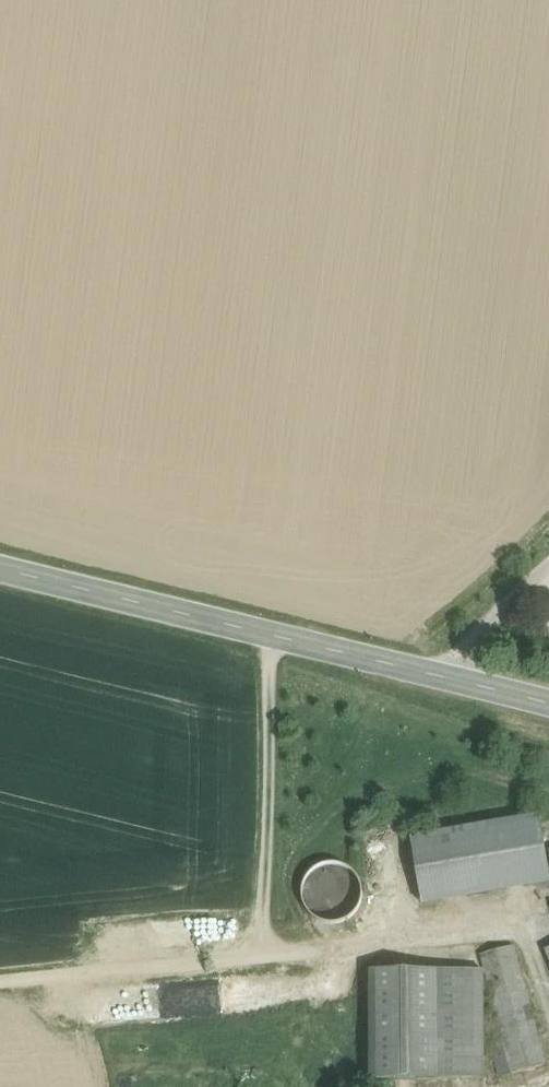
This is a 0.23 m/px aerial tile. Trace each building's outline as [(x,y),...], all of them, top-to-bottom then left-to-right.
[(411,839),(422,903),(548,881),(548,871),(540,816),(411,839)] [(360,905),(362,893),(360,881),(353,872),(343,865),(331,863),(320,866),(310,872),(304,882),(301,894),(304,905),(311,915),(320,922),(332,924),(344,921),(354,915),(360,905)] [(512,948),(481,956),(495,1011),(486,1014),(487,1020),(530,1009),(512,948)] [(437,971),(371,971),(372,1081),(437,1080),(437,971)] [(483,971),(437,971),(437,1080),(483,1080),(483,971)] [(530,1009),(487,1020),(501,1077),(545,1065),(530,1009)]
